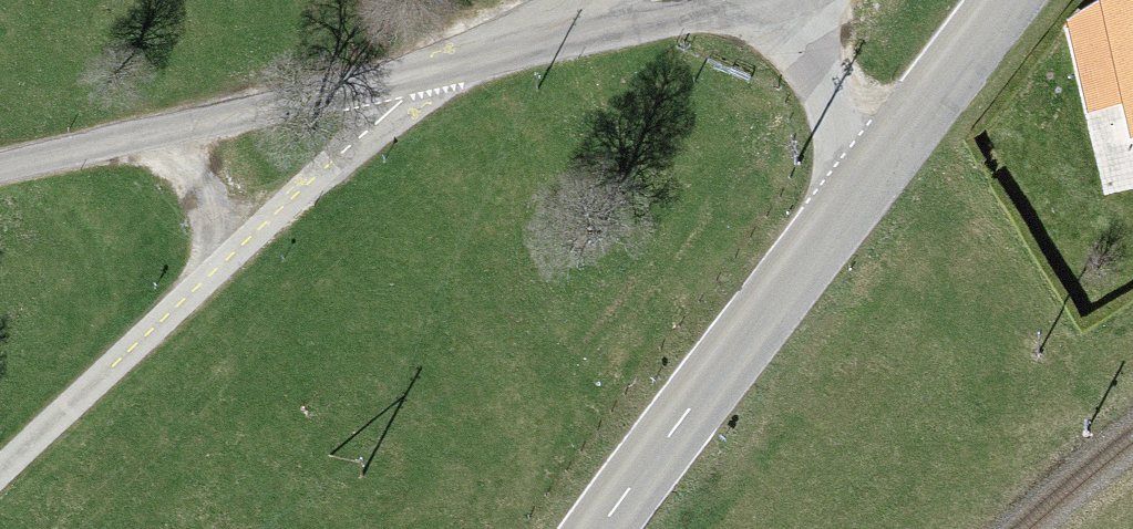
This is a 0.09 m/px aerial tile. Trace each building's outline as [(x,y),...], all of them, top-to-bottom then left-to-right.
[(1107,4),(1132,97),(1132,0),(1123,0),(1107,4)]
